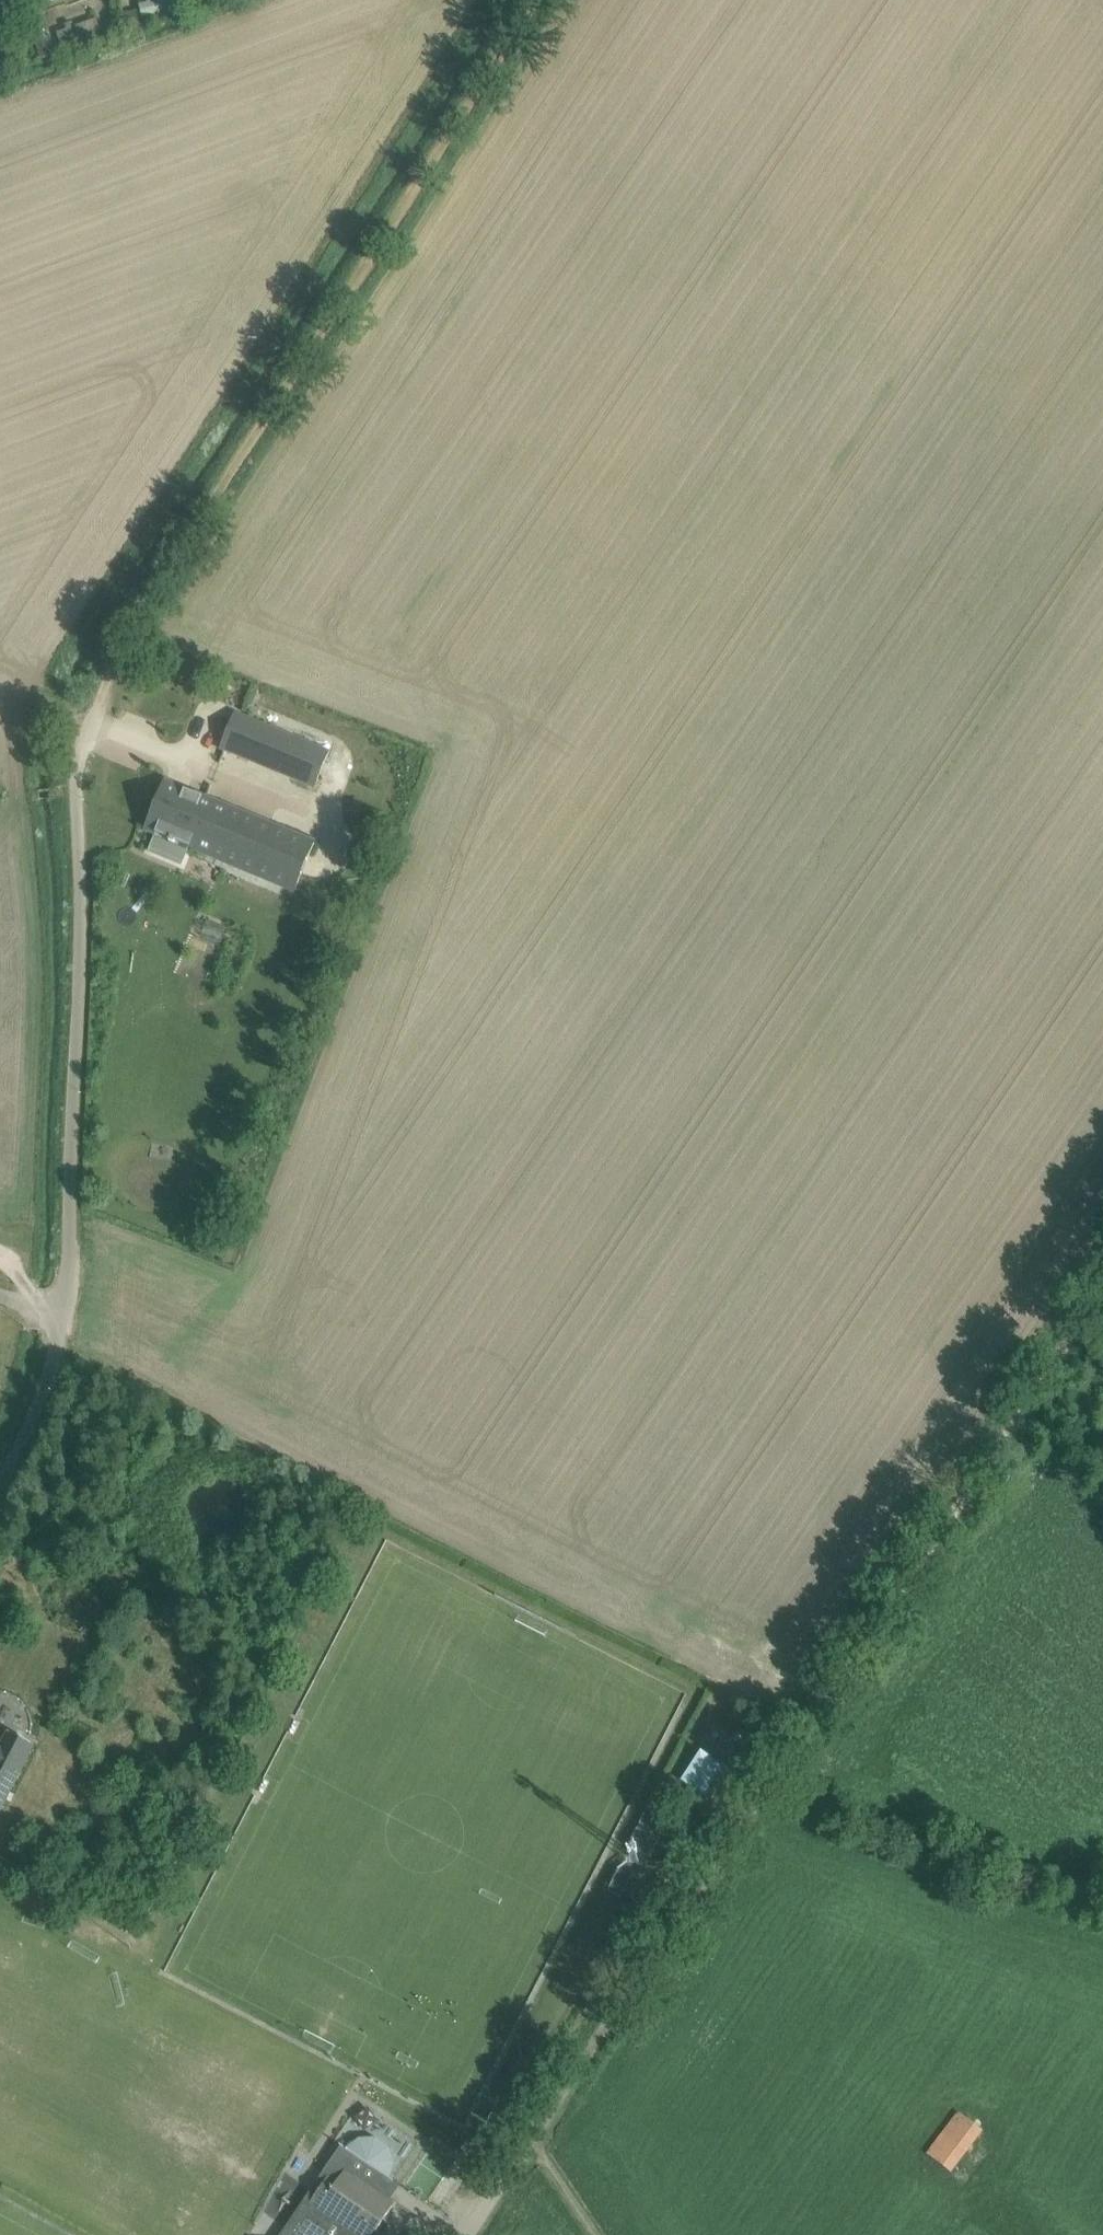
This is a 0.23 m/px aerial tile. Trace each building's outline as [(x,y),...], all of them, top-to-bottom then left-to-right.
[(136,10),(125,13),(128,25),(140,21),(136,10)] [(47,36),(35,41),(41,57),(53,52),(47,36)] [(236,713),(222,748),(314,786),(328,751),(236,713)] [(239,767),(240,756),(222,753),(220,765),(239,767)] [(313,843),(186,790),(165,781),(146,829),(294,889),(313,843)] [(35,1744),(8,1730),(0,1745),(0,1810),(35,1744)] [(682,1780),(704,1794),(723,1766),(701,1751),(682,1780)] [(628,1846),(650,1858),(670,1819),(648,1808),(628,1846)] [(608,1891),(621,1897),(632,1876),(619,1869),(608,1891)] [(927,2152),(952,2171),(983,2130),(959,2111),(927,2152)] [(397,2201),(385,2193),(394,2180),(388,2176),(392,2169),(392,2165),(392,2161),(390,2153),(388,2149),(385,2146),(379,2141),(375,2140),(371,2139),(362,2140),(359,2142),(358,2142),(355,2144),(352,2147),(349,2150),(341,2144),(302,2200),(310,2206),(302,2219),(300,2218),(289,2234),(374,2234),(397,2201)] [(252,2229),(262,2234),(270,2234),(286,2208),(270,2199),(252,2229)]
